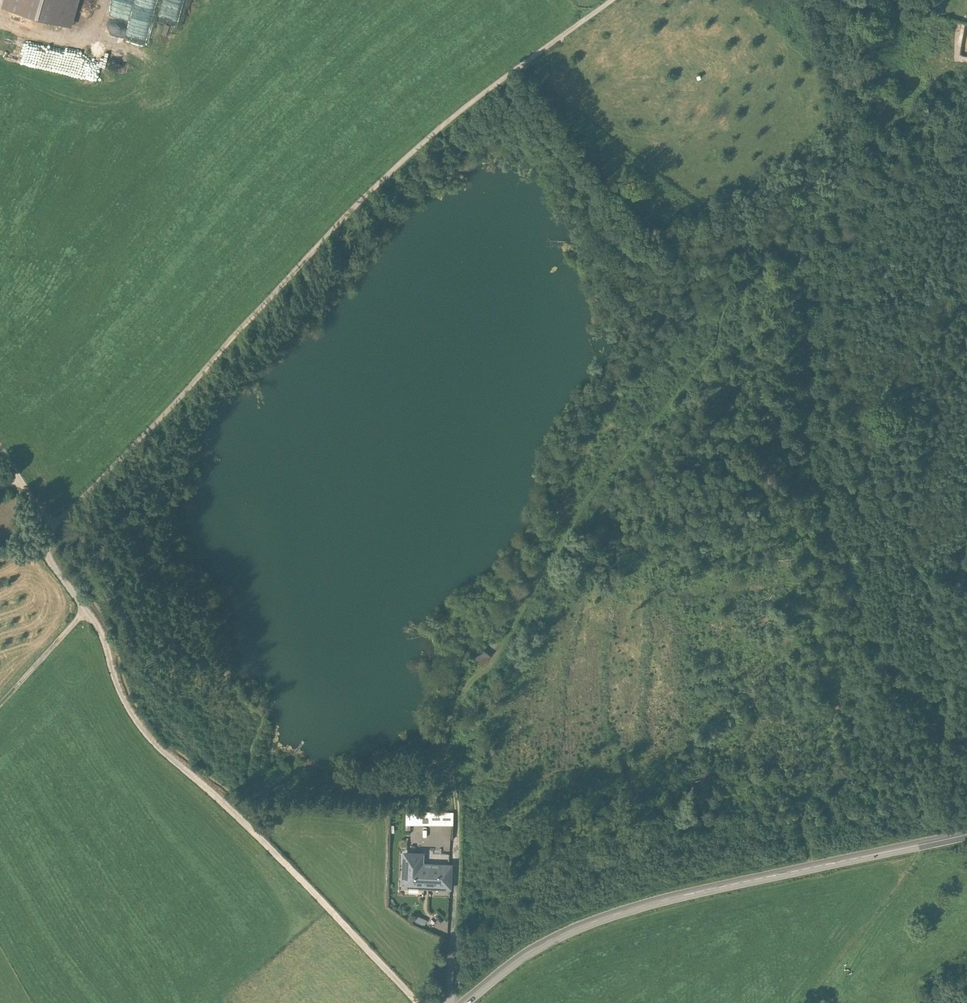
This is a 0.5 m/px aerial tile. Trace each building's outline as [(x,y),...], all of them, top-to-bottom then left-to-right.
[(80,0),(5,0),(2,10),(72,29),(80,0)] [(184,0),(164,0),(159,21),(178,26),(184,0)] [(419,813),(419,825),(443,825),(443,813),(419,813)] [(440,855),(409,854),(407,888),(438,889),(440,855)] [(417,914),(414,921),(424,925),(427,918),(417,914)]
